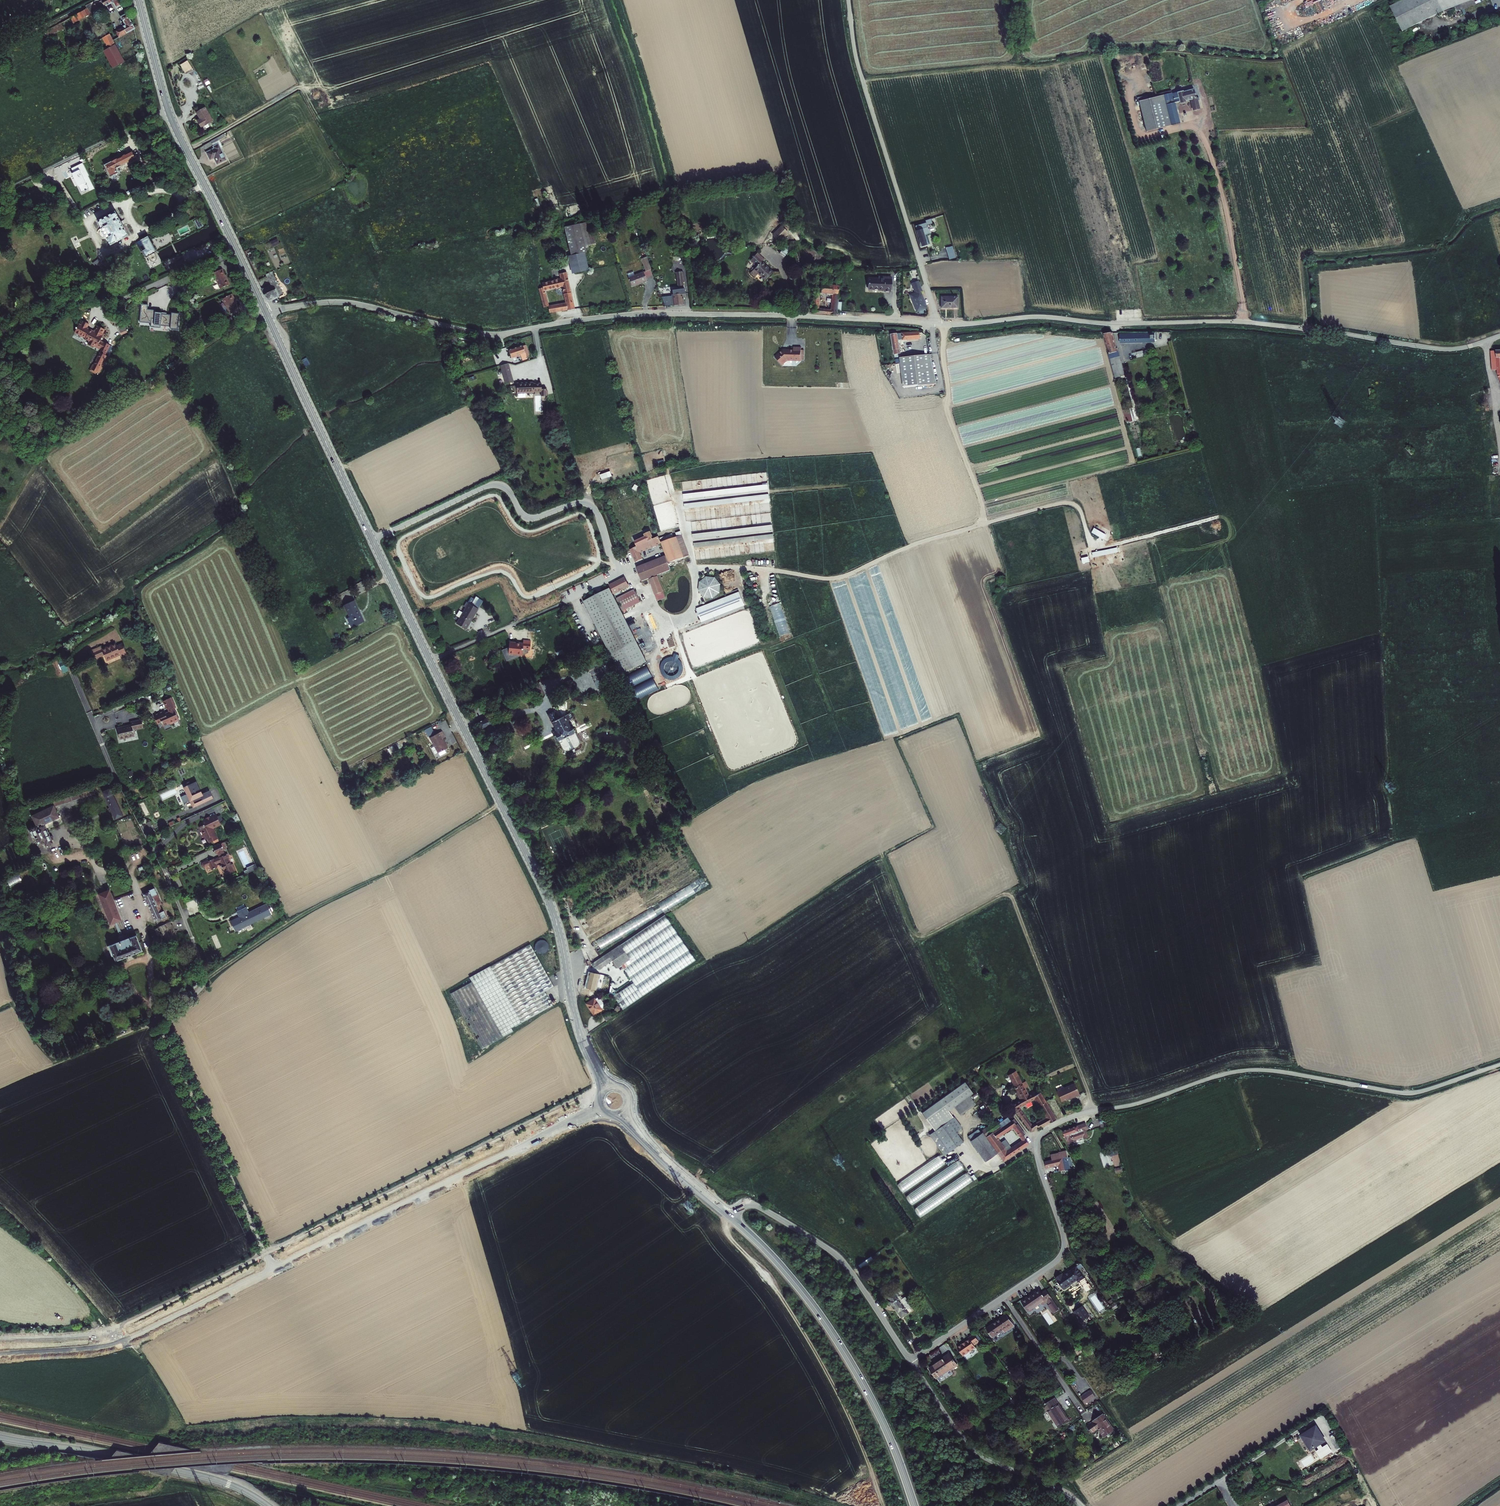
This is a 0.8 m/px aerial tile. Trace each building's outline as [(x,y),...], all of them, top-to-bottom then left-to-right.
[(102,10),(113,5),(116,10),(122,7),(118,0),(106,0),(99,4),(102,10)] [(1390,8),(1402,32),(1421,24),(1441,13),(1456,8),(1458,13),(1477,6),(1475,1),(1478,0),(1406,0),(1390,8)] [(62,25),(44,34),(47,39),(101,11),(98,4),(61,24),(62,25)] [(126,27),(115,33),(119,40),(135,31),(127,16),(121,19),(126,27)] [(109,36),(98,42),(104,53),(105,53),(115,70),(125,64),(109,36)] [(186,64),(179,68),(181,72),(184,70),(187,74),(190,72),(186,64)] [(1199,111),(1194,90),(1185,93),(1184,92),(1173,96),(1174,99),(1154,104),(1161,130),(1180,125),(1175,105),(1192,101),(1194,112),(1199,111)] [(1159,130),(1161,130),(1154,104),(1174,99),(1173,96),(1173,95),(1152,100),(1159,130)] [(214,124),(206,110),(197,115),(201,121),(202,124),(199,126),(202,131),(214,124)] [(215,151),(207,155),(211,162),(214,160),(217,166),(227,161),(218,144),(225,139),(224,137),(211,144),(215,151)] [(132,153),(104,167),(110,179),(117,175),(116,172),(136,161),(132,153)] [(111,247),(128,238),(115,214),(98,223),(111,247)] [(199,217),(194,220),(198,228),(203,225),(199,217)] [(926,223),(915,226),(921,246),(928,244),(925,236),(927,235),(929,235),(926,223)] [(781,225),(771,233),(778,241),(788,232),(781,225)] [(576,226),(569,228),(574,254),(582,252),(576,226)] [(570,273),(583,270),(586,269),(582,252),(574,254),(569,228),(560,230),(570,273)] [(157,255),(149,239),(140,243),(145,252),(143,253),(146,260),(157,255)] [(785,244),(779,253),(784,256),(790,248),(785,244)] [(945,247),(949,260),(956,258),(952,245),(945,247)] [(773,273),(763,261),(765,259),(759,253),(751,259),(758,266),(754,269),(765,281),(773,273)] [(650,271),(645,259),(641,261),(645,273),(650,271)] [(267,276),(271,284),(280,279),(276,272),(267,276)] [(542,288),(538,289),(537,289),(543,308),(546,307),(548,313),(573,309),(564,272),(557,274),(559,280),(541,284),(542,288)] [(836,315),(836,314),(836,309),(838,286),(821,284),(822,273),(814,273),(811,312),(811,313),(836,315)] [(645,282),(642,274),(628,280),(631,288),(645,282)] [(871,279),(862,279),(861,289),(876,290),(876,291),(884,292),(884,277),(871,277),(871,279)] [(225,278),(217,282),(218,285),(220,291),(220,290),(223,297),(233,293),(231,288),(230,288),(225,278)] [(274,300),(287,294),(280,279),(271,284),(271,285),(262,289),(268,301),(274,300)] [(911,299),(917,312),(921,311),(921,312),(925,311),(918,295),(920,294),(916,284),(910,286),(912,290),(910,291),(913,298),(911,299)] [(680,306),(679,299),(679,296),(682,296),(681,291),(669,292),(671,307),(680,306)] [(939,299),(940,310),(957,308),(957,298),(939,299)] [(238,308),(235,303),(226,308),(230,314),(229,315),(232,320),(233,319),(234,323),(243,318),(237,308),(238,308)] [(93,334),(86,330),(88,326),(83,324),(81,327),(79,326),(77,329),(76,329),(75,331),(76,332),(75,335),(86,341),(85,342),(89,344),(88,346),(94,349),(94,348),(100,351),(103,345),(100,344),(103,337),(102,337),(104,332),(97,328),(95,333),(94,333),(93,334)] [(1105,336),(1115,375),(1124,373),(1119,353),(1118,353),(1112,334),(1105,336)] [(919,335),(891,335),(894,355),(900,355),(898,341),(920,341),(919,335)] [(1121,335),(1121,344),(1148,344),(1148,336),(1121,335)] [(103,344),(103,345),(100,351),(99,352),(101,353),(100,355),(105,357),(110,348),(103,344)] [(521,345),(507,350),(509,358),(519,354),(520,360),(525,358),(525,356),(527,355),(524,345),(521,346),(521,345)] [(784,350),(781,350),(775,356),(777,359),(776,360),(781,365),(786,360),(799,361),(799,360),(800,350),(800,347),(792,347),(792,350),(785,349),(784,350)] [(1491,349),(1491,361),(1496,360),(1497,370),(1499,377),(1499,349),(1491,349)] [(105,357),(100,355),(93,367),(92,366),(89,373),(95,376),(96,374),(98,376),(107,359),(105,357)] [(902,370),(931,367),(930,357),(900,359),(902,370)] [(506,363),(499,365),(504,383),(512,382),(506,363)] [(936,386),(931,367),(902,370),(903,389),(936,386)] [(532,382),(515,383),(515,393),(532,392),(539,391),(540,396),(545,396),(545,395),(547,395),(546,390),(545,390),(545,387),(540,387),(540,383),(532,384),(532,382)] [(1122,409),(1127,423),(1137,420),(1132,406),(1122,409)] [(665,558),(645,567),(638,569),(636,570),(641,584),(649,581),(653,580),(657,578),(663,575),(669,572),(667,564),(682,559),(675,538),(660,544),(658,538),(656,539),(656,541),(650,544),(649,544),(651,542),(651,541),(644,541),(645,543),(639,544),(640,549),(633,551),(634,558),(636,565),(643,562),(641,555),(657,546),(658,549),(661,548),(665,558)] [(716,582),(717,577),(701,575),(698,595),(719,597),(721,582),(716,582)] [(653,580),(649,581),(655,596),(658,603),(665,600),(662,594),(657,578),(653,580)] [(623,579),(608,586),(613,595),(628,588),(623,579)] [(738,589),(698,611),(704,622),(744,601),(738,589)] [(609,590),(583,602),(609,656),(635,644),(609,590)] [(633,591),(615,600),(621,612),(639,604),(633,591)] [(360,621),(351,600),(341,605),(346,616),(344,617),(348,626),(360,621)] [(453,624),(462,629),(466,622),(467,623),(475,609),(464,603),(461,608),(463,608),(453,624)] [(779,636),(789,633),(780,603),(770,606),(779,636)] [(640,641),(643,649),(660,641),(656,633),(640,641)] [(96,648),(92,651),(99,666),(104,664),(105,666),(119,660),(120,662),(129,657),(123,643),(113,647),(110,643),(97,649),(96,648)] [(520,648),(507,646),(506,651),(506,652),(500,654),(504,664),(517,659),(519,659),(520,653),(527,654),(528,645),(521,644),(520,648)] [(506,652),(506,651),(498,653),(503,666),(525,657),(525,654),(520,653),(519,659),(517,659),(504,664),(500,654),(506,652)] [(589,657),(598,674),(604,672),(602,669),(606,667),(604,664),(601,666),(594,654),(589,657)] [(62,673),(68,670),(63,658),(57,660),(62,673)] [(540,682),(534,685),(539,697),(545,694),(540,682)] [(162,711),(151,716),(155,724),(159,723),(161,726),(167,724),(168,725),(177,721),(175,718),(176,718),(174,714),(171,709),(173,708),(169,698),(161,701),(164,709),(165,709),(167,712),(163,714),(162,711)] [(551,713),(545,716),(552,732),(549,733),(553,743),(570,735),(568,729),(566,730),(563,723),(569,720),(566,715),(556,720),(555,717),(553,718),(551,713)] [(476,722),(479,730),(490,725),(486,718),(476,722)] [(115,728),(118,739),(133,736),(131,730),(141,728),(140,720),(129,722),(130,725),(115,728)] [(442,730),(430,737),(438,752),(440,755),(446,752),(444,749),(448,747),(443,738),(445,737),(442,730)] [(184,786),(182,787),(185,793),(187,792),(190,799),(188,799),(191,806),(198,803),(196,799),(199,798),(201,802),(210,797),(207,790),(200,793),(194,781),(186,785),(185,784),(184,785),(184,786)] [(109,790),(103,793),(110,807),(108,808),(110,812),(112,811),(116,819),(123,815),(109,790)] [(32,822),(36,834),(37,834),(39,837),(44,835),(43,832),(59,826),(55,815),(94,800),(93,795),(53,811),(53,813),(50,814),(48,811),(41,814),(42,819),(32,822)] [(212,815),(219,813),(218,811),(212,814),(208,815),(208,816),(203,818),(204,819),(205,819),(209,817),(212,815)] [(206,823),(203,824),(208,836),(210,835),(211,835),(210,837),(212,840),(218,837),(215,830),(217,829),(216,826),(215,824),(222,821),(222,820),(219,814),(219,813),(212,815),(209,817),(205,819),(206,822),(205,822),(206,823)] [(146,832),(152,831),(150,822),(144,823),(146,832)] [(48,845),(44,835),(39,837),(37,834),(36,834),(28,836),(30,842),(32,842),(36,853),(39,852),(41,855),(43,854),(44,855),(49,853),(49,852),(51,851),(51,850),(53,849),(51,844),(48,845)] [(222,841),(211,846),(214,853),(215,852),(221,849),(222,849),(225,847),(222,841)] [(241,848),(236,851),(243,867),(249,864),(241,848)] [(217,857),(215,858),(212,859),(212,858),(209,859),(208,858),(200,862),(200,864),(200,865),(202,866),(207,864),(210,868),(215,866),(214,863),(219,860),(220,863),(219,863),(219,864),(219,866),(220,868),(221,868),(221,869),(222,869),(224,874),(234,870),(231,863),(229,864),(227,858),(226,859),(223,854),(217,857)] [(32,867),(6,878),(9,885),(35,874),(32,867)] [(108,888),(93,895),(106,924),(111,922),(117,936),(116,937),(117,941),(106,946),(110,958),(114,956),(116,960),(126,956),(127,958),(132,956),(130,954),(141,950),(134,934),(125,938),(123,935),(121,934),(115,920),(120,918),(108,888)] [(153,919),(156,920),(168,915),(166,909),(163,910),(153,888),(141,893),(153,919)] [(244,908),(236,913),(238,917),(229,921),(234,930),(248,923),(268,913),(267,911),(270,910),(268,905),(265,907),(264,904),(246,913),(244,908)] [(622,1012),(696,963),(664,916),(658,919),(590,965),(593,969),(600,970),(612,962),(617,970),(629,962),(631,965),(622,971),(632,985),(613,999),(622,1012)] [(165,928),(168,927),(166,922),(158,926),(164,940),(169,938),(165,928)] [(534,944),(540,954),(549,949),(543,939),(534,944)] [(490,968),(489,967),(468,979),(471,983),(450,996),(482,1050),(513,1032),(511,1028),(552,1005),(544,991),(553,986),(529,945),(490,968)] [(588,988),(594,989),(595,989),(598,974),(589,973),(586,988),(588,988)] [(593,1001),(584,1006),(592,1017),(600,1012),(593,1001)] [(1040,1089),(1028,1095),(1015,1071),(1008,1074),(1017,1090),(1016,1091),(1020,1100),(1012,1106),(1030,1131),(1033,1129),(1038,1127),(1039,1128),(1056,1120),(1056,1118),(1040,1089)] [(970,1097),(973,1095),(965,1083),(922,1114),(935,1132),(948,1123),(954,1119),(949,1112),(955,1108),(970,1097)] [(1084,1097),(1078,1087),(1061,1095),(1066,1105),(1074,1101),(1075,1102),(1084,1097)] [(955,1108),(961,1117),(976,1106),(970,1097),(955,1108)] [(990,1106),(980,1113),(982,1118),(993,1111),(990,1106)] [(954,1119),(948,1123),(956,1133),(962,1129),(954,1119)] [(1026,1141),(1023,1143),(1007,1154),(998,1141),(1014,1130),(1020,1139),(1025,1136),(1018,1126),(1016,1120),(1012,1123),(1009,1119),(999,1126),(998,1123),(983,1133),(983,1134),(982,1135),(972,1142),(972,1143),(986,1164),(999,1155),(1004,1163),(1030,1146),(1026,1141)] [(935,1132),(930,1136),(944,1155),(945,1157),(963,1143),(956,1133),(948,1123),(935,1132)] [(1088,1126),(1065,1134),(1070,1148),(1077,1145),(1076,1143),(1085,1139),(1086,1142),(1091,1140),(1088,1133),(1090,1133),(1088,1126)] [(969,1138),(972,1142),(982,1135),(979,1131),(969,1138)] [(1107,1155),(1111,1165),(1120,1163),(1116,1152),(1107,1155)] [(1074,1171),(1069,1153),(1061,1155),(1062,1156),(1054,1158),(1055,1163),(1048,1166),(1050,1171),(1062,1167),(1064,1173),(1074,1171)] [(902,1192),(945,1165),(939,1156),(896,1183),(902,1192)] [(905,1195),(911,1204),(964,1169),(958,1160),(905,1195)] [(967,1174),(913,1207),(919,1216),(973,1183),(967,1174)] [(872,1259),(860,1268),(862,1272),(875,1263),(872,1259)] [(1081,1274),(1079,1272),(1067,1279),(1065,1277),(1058,1282),(1066,1293),(1078,1285),(1080,1287),(1087,1283),(1081,1274)] [(911,1314),(895,1292),(888,1297),(891,1302),(890,1304),(892,1307),(895,1307),(896,1309),(895,1310),(896,1312),(897,1311),(904,1320),(911,1314)] [(1029,1300),(1024,1303),(1031,1314),(1044,1305),(1047,1309),(1056,1303),(1049,1294),(1045,1296),(1043,1293),(1030,1301),(1029,1300)] [(1081,1318),(1086,1325),(1093,1321),(1086,1310),(1077,1316),(1079,1320),(1081,1318)] [(1005,1338),(1016,1331),(1008,1318),(987,1333),(993,1342),(1004,1335),(1005,1338)] [(969,1340),(957,1348),(963,1357),(976,1348),(974,1346),(980,1342),(974,1334),(968,1338),(969,1340)] [(935,1377),(948,1369),(949,1370),(956,1365),(948,1354),(941,1358),(942,1360),(929,1368),(935,1377)] [(1054,1404),(1042,1413),(1046,1419),(1048,1418),(1058,1434),(1070,1426),(1054,1404)] [(1098,1424),(1090,1429),(1097,1438),(1104,1434),(1108,1440),(1118,1433),(1107,1417),(1097,1423),(1098,1424)] [(1319,1433),(1306,1442),(1308,1445),(1312,1451),(1314,1455),(1320,1452),(1324,1449),(1328,1447),(1319,1433)] [(1326,1454),(1323,1456),(1327,1463),(1335,1458),(1331,1451),(1326,1454)]
